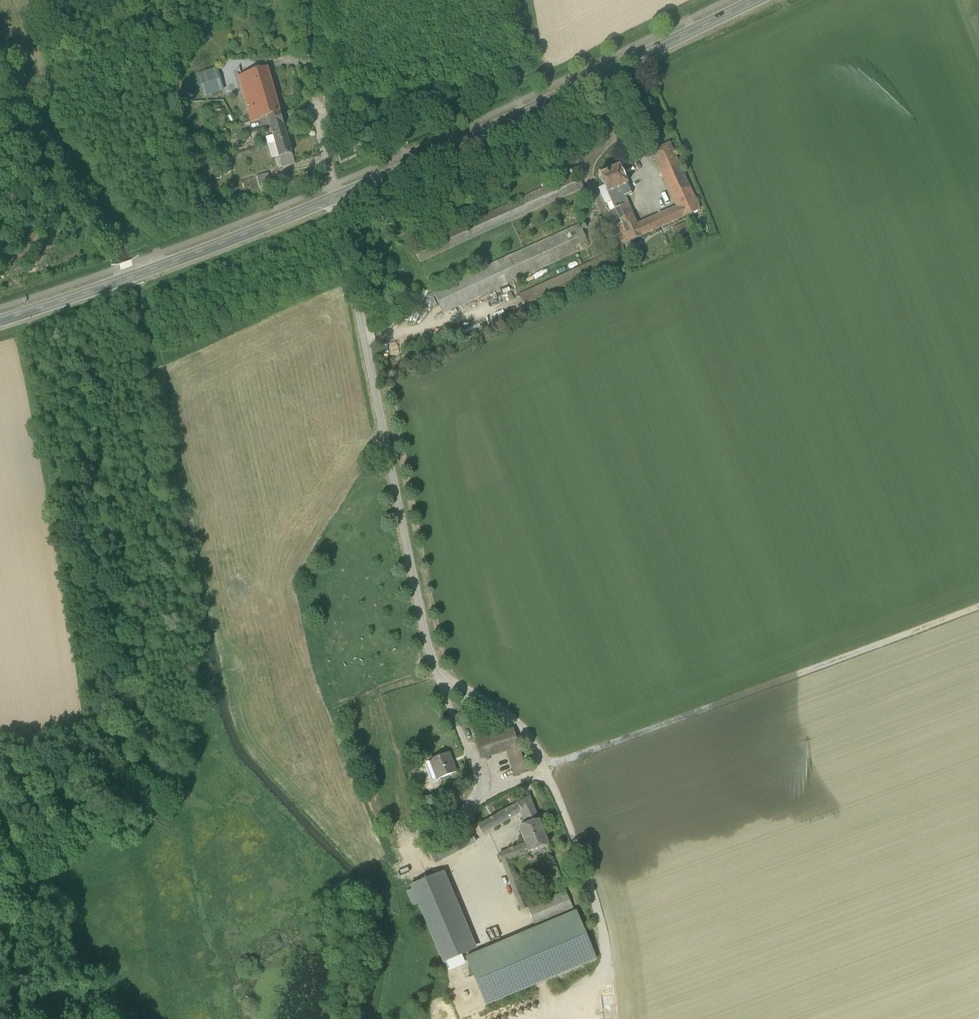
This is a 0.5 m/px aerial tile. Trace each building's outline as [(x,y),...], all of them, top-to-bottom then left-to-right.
[(294,163),(287,140),(283,125),(280,114),(267,68),(237,76),(251,122),(268,117),(272,129),(276,143),(282,166),(294,163)] [(216,70),(197,77),(203,93),(212,90),(213,93),(222,90),(216,70)] [(621,224),(629,242),(681,218),(700,210),(669,143),(651,152),(676,208),(637,225),(624,197),(631,194),(627,184),(620,188),(607,193),(621,224)] [(601,180),(607,193),(620,188),(627,184),(625,179),(622,171),(621,171),(619,166),(607,171),(598,175),(600,180),(601,180)] [(257,177),(260,188),(272,185),(268,174),(257,177)] [(614,227),(622,245),(629,242),(621,224),(614,227)] [(433,292),(443,314),(589,247),(579,225),(433,292)] [(481,760),(507,752),(519,749),(513,729),(475,741),(481,760)] [(527,773),(519,749),(507,752),(514,777),(527,773)] [(432,760),(439,779),(456,772),(449,754),(432,760)] [(437,780),(439,779),(432,760),(430,761),(437,780)] [(520,813),(525,826),(538,821),(529,797),(478,826),(482,835),(520,813)] [(548,846),(538,821),(525,826),(518,828),(525,844),(528,853),(548,846)] [(428,852),(434,864),(476,842),(469,830),(428,852)] [(499,855),(502,863),(509,860),(528,853),(525,844),(499,855)] [(521,911),(528,908),(509,860),(502,863),(521,911)] [(444,872),(440,874),(473,951),(477,949),(444,872)] [(473,951),(440,874),(410,886),(443,963),(473,951)] [(566,892),(528,908),(534,925),(573,909),(566,892)] [(467,958),(487,1006),(595,960),(574,912),(467,958)]
